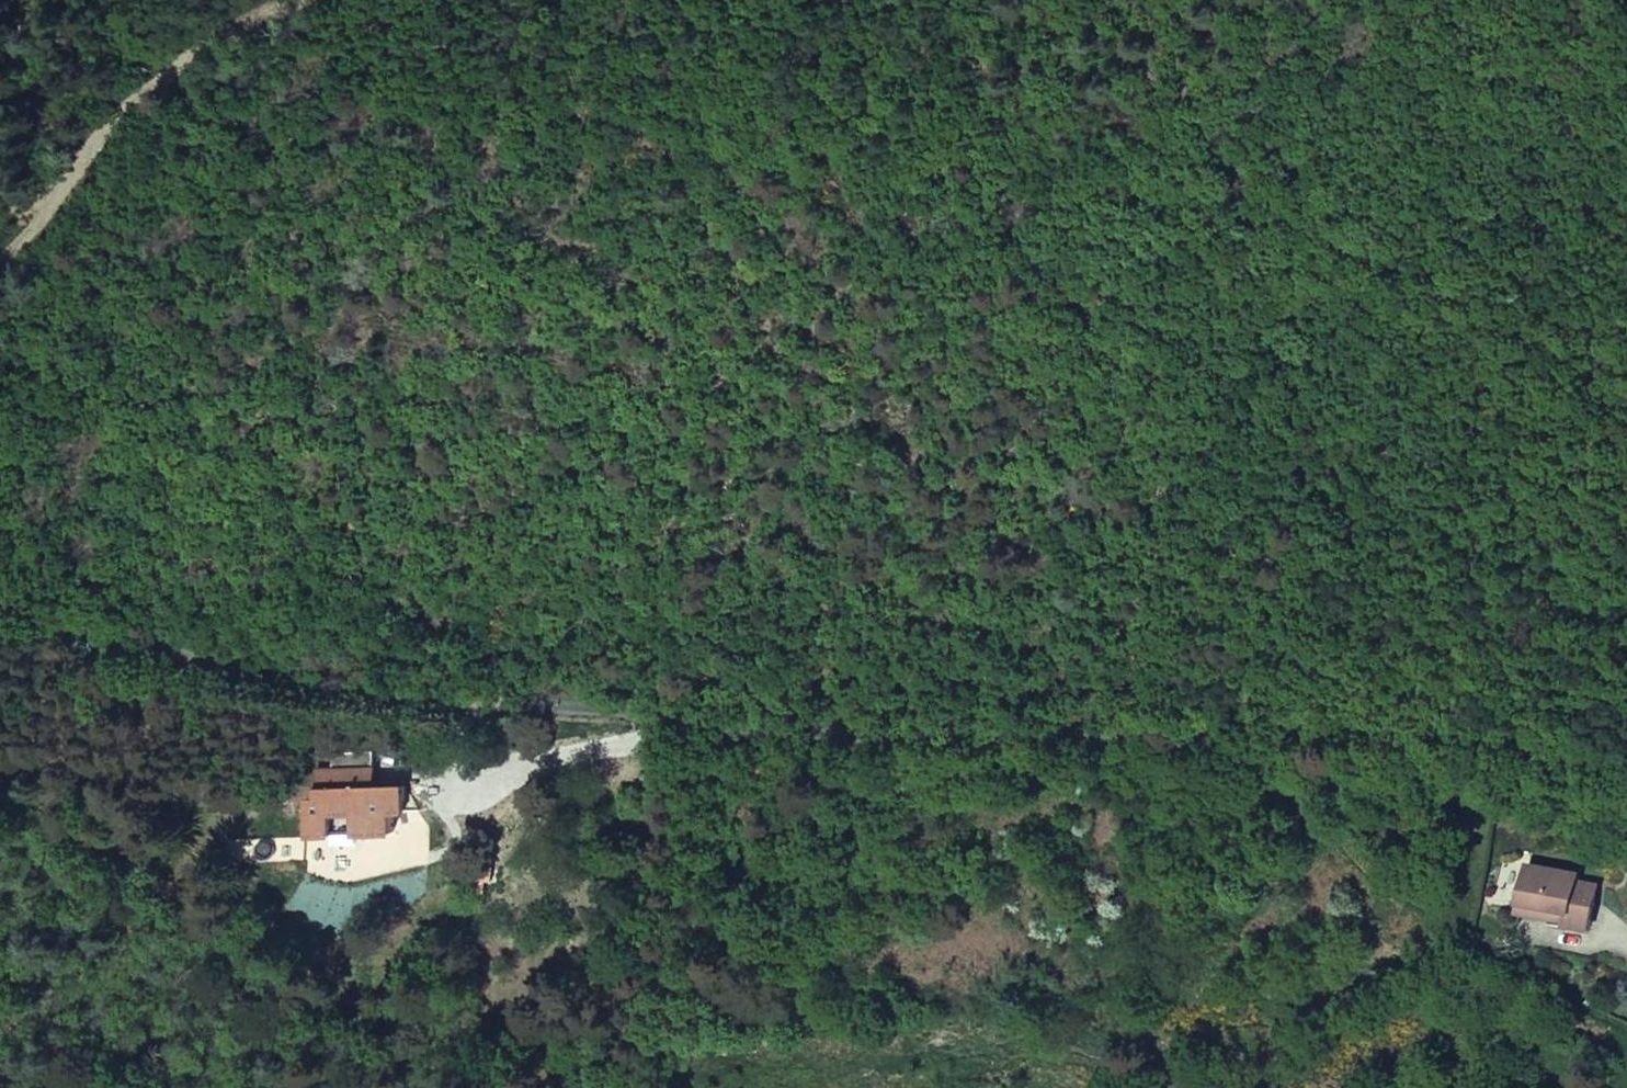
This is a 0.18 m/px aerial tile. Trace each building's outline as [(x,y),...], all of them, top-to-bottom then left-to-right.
[(354,831),(392,829),(392,809),(416,808),(406,784),(373,785),(359,785),(359,769),(373,768),(372,750),(330,751),(331,766),(315,767),(316,795),(307,796),(308,832),(332,831),(354,831)] [(359,785),(373,785),(373,768),(359,769),(359,785)] [(354,831),(332,831),(333,842),(354,842),(354,831)] [(1579,876),(1529,866),(1522,906),(1569,915),(1567,924),(1567,928),(1589,932),(1597,887),(1578,883),(1579,876)] [(1569,915),(1522,906),(1519,915),(1567,924),(1569,915)]
